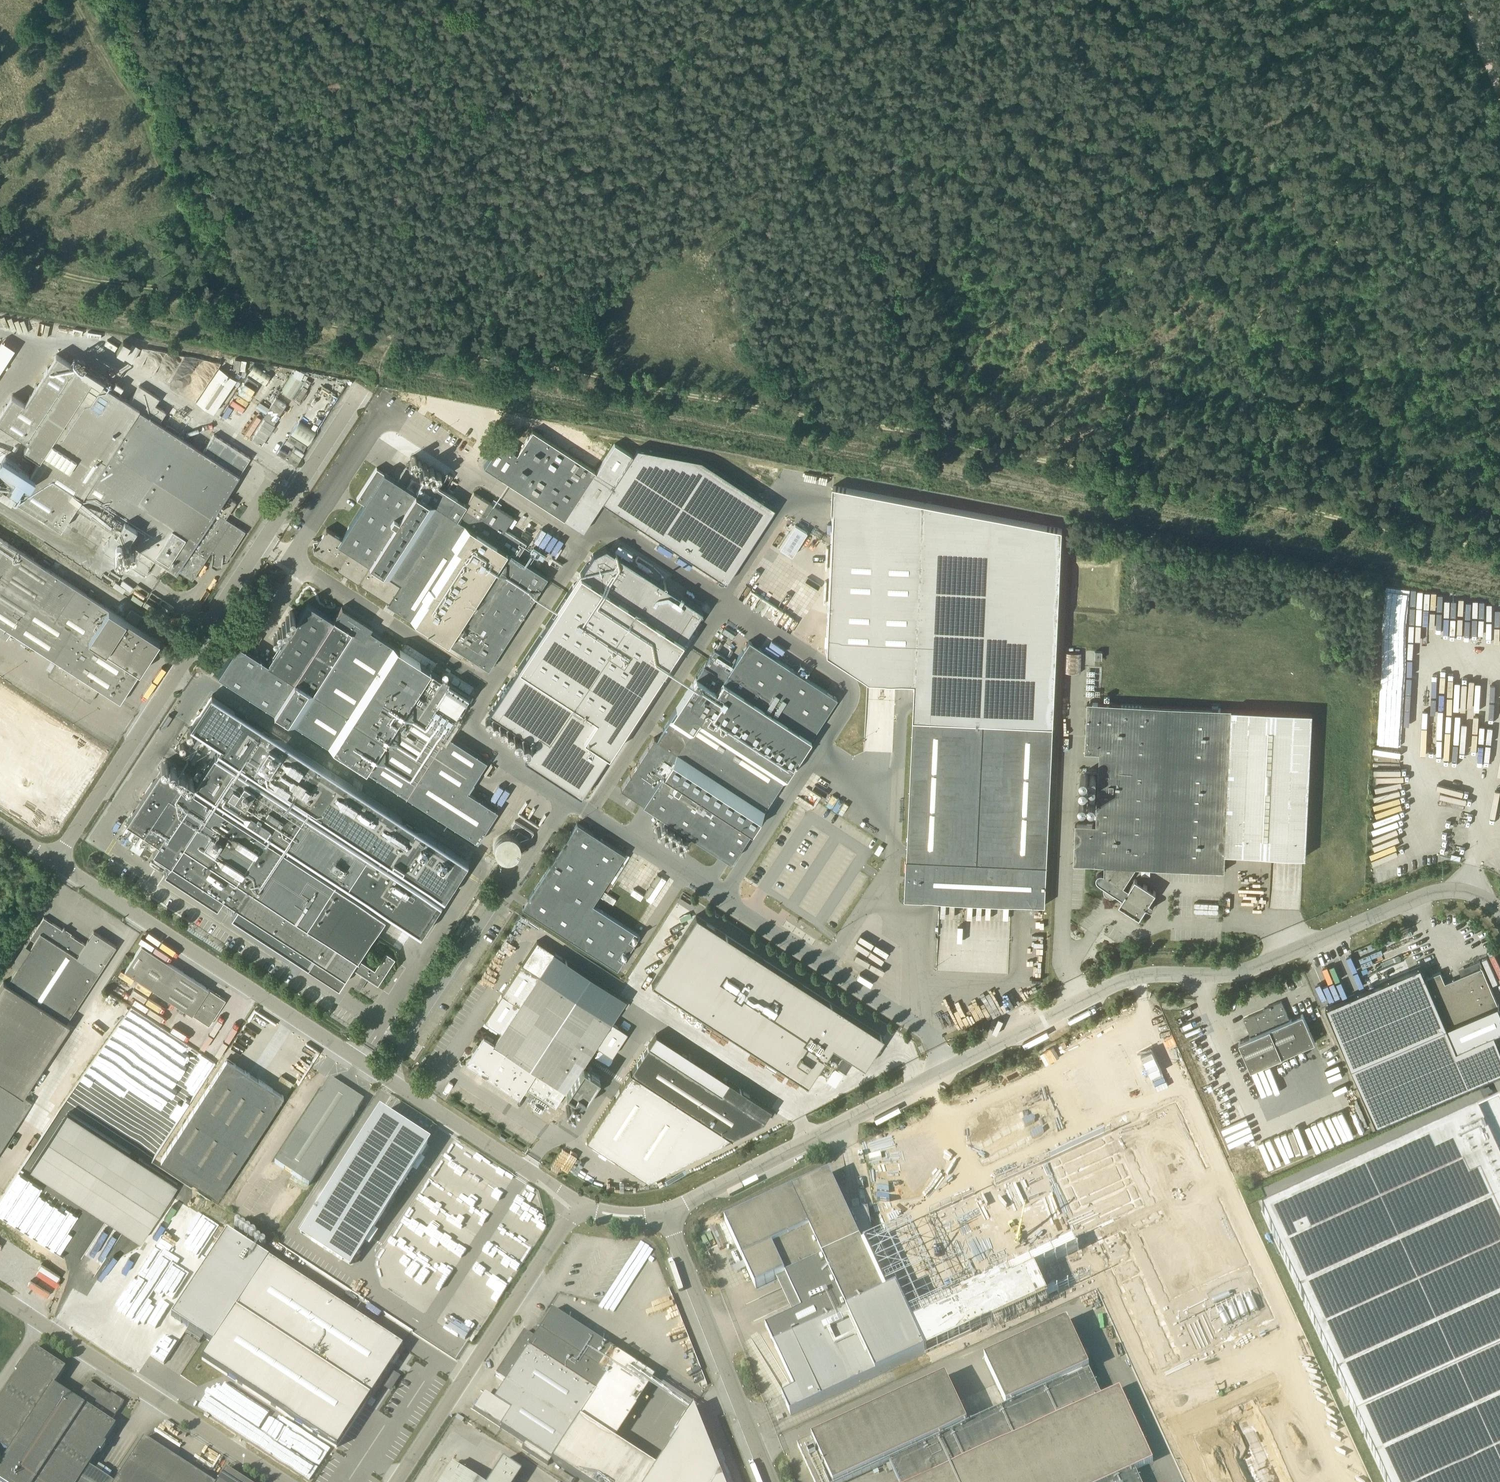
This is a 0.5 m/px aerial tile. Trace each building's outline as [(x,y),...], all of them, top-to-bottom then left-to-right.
[(701,263),(705,260),(712,256),(706,246),(700,249),(695,252),(701,263)] [(107,339),(104,344),(116,351),(123,355),(123,356),(132,362),(140,348),(131,342),(130,344),(123,340),(119,347),(107,339)] [(0,348),(0,375),(17,350),(4,341),(0,348)] [(151,566),(155,559),(174,570),(176,572),(177,570),(193,580),(211,552),(212,553),(211,563),(217,567),(222,565),(223,560),(227,561),(246,531),(226,518),(236,502),(226,495),(250,458),(214,434),(203,451),(159,422),(166,412),(155,405),(159,398),(139,385),(129,401),(55,354),(24,403),(11,395),(0,413),(0,424),(29,442),(24,450),(39,460),(14,499),(61,530),(75,507),(113,531),(104,545),(113,550),(121,536),(141,549),(136,557),(138,558),(132,566),(145,575),(151,566)] [(78,357),(73,364),(81,369),(85,362),(78,357)] [(234,359),(232,371),(244,373),(246,361),(234,359)] [(248,373),(265,385),(271,375),(254,364),(248,373)] [(214,413),(237,379),(219,367),(196,401),(214,413)] [(279,382),(284,385),(291,375),(286,372),(279,382)] [(292,397),(303,381),(293,374),(282,391),(292,397)] [(258,383),(248,377),(238,392),(248,398),(258,383)] [(119,393),(123,386),(116,382),(112,389),(119,393)] [(303,386),(294,400),(298,403),(307,389),(303,386)] [(248,401),(236,393),(234,392),(219,416),(234,426),(249,402),(248,401)] [(273,424),(279,416),(287,404),(276,398),(270,408),(269,409),(266,414),(264,418),(263,419),(264,420),(252,439),(262,445),(275,425),(273,424)] [(190,419),(173,407),(164,421),(181,433),(190,419)] [(316,432),(299,421),(291,434),(308,445),(316,432)] [(500,443),(484,467),(501,478),(583,531),(598,508),(602,502),(727,583),(776,508),(701,461),(636,449),(632,455),(614,443),(595,472),(532,430),(517,454),(500,443)] [(287,440),(304,451),(308,445),(291,434),(287,440)] [(294,447),(291,450),(302,457),(304,454),(294,447)] [(295,467),(299,462),(279,449),(276,454),(295,467)] [(18,464),(4,486),(15,493),(29,471),(18,464)] [(474,492),(466,504),(424,478),(415,492),(377,468),(357,498),(364,503),(342,538),(326,528),(321,537),(317,538),(318,542),(316,545),(314,546),(314,548),(312,551),(387,599),(389,600),(387,603),(489,669),(547,577),(517,558),(526,543),(505,530),(513,518),(474,492)] [(914,690),(913,718),(907,858),(905,899),(1045,905),(1053,725),(1062,528),(833,486),(825,662),(866,688),(914,690)] [(789,521),(775,541),(781,544),(794,524),(789,521)] [(795,525),(780,549),(791,556),(807,532),(795,525)] [(154,650),(160,641),(8,543),(0,538),(0,634),(7,638),(11,631),(57,661),(48,675),(90,702),(99,689),(120,702),(154,650)] [(619,737),(702,610),(600,543),(506,687),(489,712),(537,742),(526,759),(581,796),(593,778),(611,750),(619,737),(620,738),(619,737)] [(486,761),(446,735),(471,696),(370,631),(373,627),(341,607),(333,619),(307,602),(268,663),(238,644),(218,675),(477,842),(497,811),(467,791),(486,761)] [(142,616),(131,609),(126,618),(136,625),(142,616)] [(168,647),(160,641),(154,650),(162,656),(167,647),(168,647)] [(620,789),(684,830),(731,861),(837,698),(749,641),(729,671),(724,668),(730,660),(715,650),(657,739),(654,737),(620,789)] [(54,823),(97,757),(0,694),(0,788),(54,823)] [(160,769),(126,821),(159,843),(153,852),(171,864),(165,873),(217,907),(223,898),(238,908),(232,917),(308,966),(339,987),(345,977),(351,968),(362,975),(367,978),(377,985),(394,958),(386,953),(375,970),(357,959),(385,916),(353,895),(355,891),(420,934),(440,902),(468,861),(212,694),(190,726),(220,745),(214,754),(191,789),(160,769)] [(1097,881),(1099,882),(1104,886),(1104,891),(1104,893),(1105,895),(1107,897),(1109,898),(1112,898),(1114,898),(1116,896),(1118,895),(1123,898),(1119,904),(1140,917),(1147,907),(1150,909),(1152,909),(1153,908),(1153,907),(1153,906),(1153,905),(1152,904),(1149,903),(1156,892),(1135,878),(1129,888),(1124,885),(1136,867),(1225,871),(1226,853),(1306,857),(1312,713),(1088,702),(1085,752),(1100,753),(1096,825),(1076,824),(1074,864),(1105,865),(1104,873),(1102,873),(1101,873),(1100,873),(1099,873),(1098,874),(1097,875),(1096,877),(1096,878),(1096,879),(1097,880),(1097,881)] [(177,727),(170,722),(168,725),(175,730),(177,727)] [(175,731),(169,741),(173,744),(179,733),(175,731)] [(169,770),(169,771),(169,772),(169,773),(170,774),(171,775),(172,775),(173,775),(174,775),(175,775),(176,774),(177,773),(177,772),(177,771),(177,770),(176,769),(176,768),(175,768),(174,767),(173,767),(171,767),(170,768),(170,769),(169,770)] [(177,776),(177,777),(177,778),(178,779),(178,780),(179,780),(180,781),(181,781),(182,781),(183,781),(184,780),(185,780),(185,779),(185,778),(186,776),(185,775),(184,774),(183,773),(182,773),(181,773),(180,773),(179,773),(178,774),(177,776)] [(1081,776),(1081,777),(1081,778),(1081,779),(1082,779),(1082,780),(1083,781),(1084,781),(1085,781),(1086,780),(1087,780),(1088,779),(1089,777),(1089,776),(1088,775),(1087,774),(1087,773),(1085,773),(1084,773),(1083,773),(1082,774),(1081,774),(1081,776)] [(186,781),(186,783),(186,784),(187,785),(188,786),(189,786),(190,787),(191,787),(192,786),(193,785),(194,784),(194,783),(194,782),(194,781),(193,780),(192,779),(191,778),(190,778),(188,779),(187,779),(187,780),(186,781)] [(1080,785),(1080,786),(1080,787),(1080,788),(1081,789),(1082,790),(1083,790),(1084,790),(1085,790),(1086,790),(1087,789),(1088,788),(1088,787),(1088,786),(1088,785),(1088,784),(1087,783),(1086,782),(1085,782),(1084,782),(1082,782),(1081,783),(1080,784),(1080,785)] [(1089,801),(1089,803),(1089,804),(1090,805),(1090,806),(1091,807),(1092,807),(1093,807),(1094,806),(1095,806),(1096,805),(1096,804),(1097,803),(1097,802),(1097,801),(1096,800),(1095,799),(1094,799),(1092,799),(1091,799),(1090,799),(1089,800),(1089,801)] [(511,826),(530,838),(534,833),(515,821),(511,826)] [(639,935),(592,904),(625,854),(577,823),(522,908),(617,969),(639,935)] [(616,899),(607,892),(603,898),(613,904),(616,899)] [(696,915),(652,984),(662,990),(677,1000),(768,1059),(778,1066),(807,1084),(832,1046),(864,1067),(884,1037),(696,915)] [(32,1082),(70,1024),(67,1022),(116,946),(94,931),(85,944),(64,930),(65,928),(64,927),(62,929),(44,917),(30,938),(35,941),(7,983),(4,981),(0,987),(0,1061),(32,1082)] [(15,967),(29,945),(23,941),(9,963),(15,967)] [(226,1000),(215,993),(142,945),(125,971),(209,1025),(226,1000)] [(1426,978),(1421,965),(1325,1006),(1376,1125),(1499,1072),(1499,1046),(1494,1032),(1499,1030),(1499,1009),(1498,1004),(1479,961),(1470,965),(1473,971),(1445,983),(1440,972),(1426,978)] [(484,1037),(468,1062),(520,1096),(526,1087),(556,1107),(566,1091),(582,1102),(599,1076),(583,1065),(596,1045),(612,1056),(628,1032),(522,964),(485,1021),(501,1032),(494,1044),(484,1037)] [(1,977),(7,979),(10,973),(3,970),(1,977)] [(1238,1041),(1250,1069),(1315,1042),(1303,1014),(1290,1020),(1282,1001),(1269,1006),(1270,1008),(1244,1019),(1251,1036),(1238,1041)] [(763,1119),(722,1093),(648,1045),(587,1140),(648,1180),(763,1119)] [(725,1221),(756,1288),(777,1279),(786,1275),(802,1310),(793,1314),(767,1326),(766,1326),(775,1346),(795,1391),(793,1392),(787,1395),(783,1398),(791,1415),(926,1353),(1109,1269),(1110,1271),(1111,1270),(1122,1293),(1118,1295),(1120,1299),(1121,1298),(1154,1370),(1153,1370),(1155,1374),(1161,1371),(1161,1370),(1183,1360),(1214,1426),(1184,1440),(1184,1439),(1181,1440),(1182,1443),(1183,1443),(1201,1481),(1316,1481),(1278,1400),(1271,1384),(1271,1383),(1270,1381),(1267,1382),(1215,1407),(1191,1356),(1273,1319),(1276,1318),(1275,1315),(1274,1315),(1176,1103),(1177,1103),(1175,1099),(1172,1101),(1128,1121),(1128,1120),(1127,1120),(1122,1110),(1123,1110),(1123,1109),(1127,1108),(1130,1107),(1128,1104),(1103,1048),(1084,1057),(1089,1117),(1088,1117),(1088,1122),(1100,1121),(1101,1134),(875,1238),(874,1238),(872,1235),(873,1235),(869,1208),(861,1210),(854,1211),(848,1212),(830,1173),(830,1174),(807,1184),(725,1221)] [(227,1059),(161,1160),(218,1197),(284,1096),(227,1059)] [(32,1101),(24,1095),(32,1082),(0,1061),(0,1150),(32,1101)] [(330,1079),(274,1163),(309,1186),(364,1101),(330,1079)] [(729,1082),(722,1093),(763,1119),(771,1109),(729,1082)] [(1497,1157),(1497,1156),(1499,1154),(1499,1105),(1499,1103),(1477,1113),(1423,1138),(1262,1211),(1386,1481),(1499,1481),(1499,1162),(1497,1157)] [(68,1113),(31,1169),(129,1233),(102,1274),(114,1282),(177,1185),(68,1113)] [(301,1234),(349,1265),(426,1146),(378,1116),(301,1234)] [(451,1138),(377,1264),(381,1266),(384,1266),(384,1285),(388,1285),(404,1295),(406,1295),(408,1291),(416,1295),(416,1294),(422,1294),(437,1303),(501,1192),(501,1200),(513,1179),(513,1174),(451,1138)] [(8,1196),(16,1199),(19,1187),(11,1185),(8,1196)] [(227,1232),(172,1317),(189,1328),(195,1332),(198,1334),(204,1338),(213,1344),(268,1259),(227,1232)] [(655,1468),(613,1440),(654,1378),(611,1349),(552,1311),(539,1331),(534,1328),(529,1337),(524,1333),(496,1376),(505,1383),(494,1400),(511,1411),(500,1427),(584,1481),(725,1481),(695,1407),(655,1468)] [(968,1425),(946,1377),(798,1445),(815,1481),(844,1481),(890,1461),(899,1481),(1141,1481),(1136,1470),(1154,1461),(1121,1389),(1102,1397),(1068,1321),(985,1359),(1007,1408),(968,1425)] [(65,1395),(54,1388),(65,1370),(34,1349),(22,1367),(21,1366),(16,1374),(17,1374),(0,1400),(0,1448),(9,1454),(4,1462),(0,1468),(0,1481),(81,1481),(90,1469),(88,1468),(99,1452),(100,1453),(105,1445),(104,1444),(116,1426),(111,1423),(124,1403),(115,1397),(114,1399),(88,1382),(76,1402),(65,1395)] [(237,1413),(241,1405),(217,1393),(213,1402),(237,1413)] [(144,1439),(116,1481),(210,1481),(144,1439)] [(521,1473),(503,1461),(489,1481),(515,1481),(521,1473)] [(452,1466),(441,1481),(476,1481),(452,1466)] [(90,1469),(81,1481),(110,1481),(90,1469)] [(226,1471),(219,1481),(243,1481),(226,1471)]
